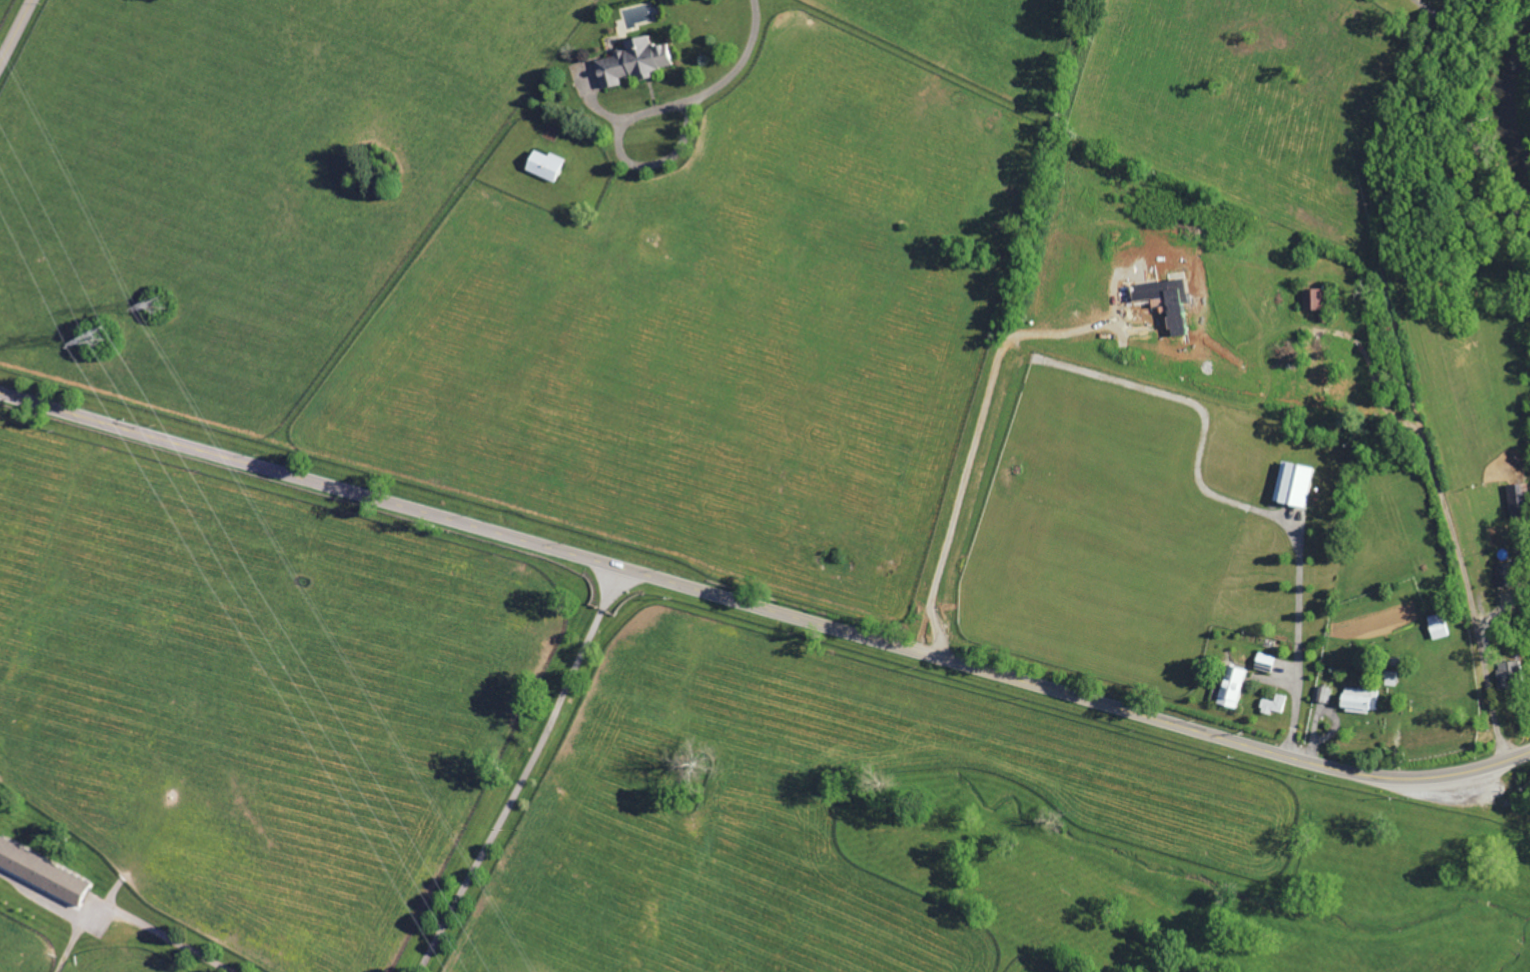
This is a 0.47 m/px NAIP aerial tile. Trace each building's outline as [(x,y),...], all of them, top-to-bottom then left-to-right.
[(600,90),(618,85),(616,78),(632,74),(634,82),(652,77),(651,71),(669,66),(662,44),(649,49),(645,35),(621,43),(622,49),(612,52),(613,56),(592,62),(600,90)] [(1303,507),(1313,467),(1281,460),(1271,500),(1303,507)] [(1515,586),(1515,563),(1496,564),(1497,587),(1515,586)] [(1500,687),(1523,684),(1520,660),(1497,664),(1500,687)] [(1246,670),(1226,664),(1216,703),(1236,708),(1246,670)] [(1385,685),(1398,686),(1398,671),(1385,670),(1385,685)] [(1379,690),(1342,687),(1340,709),(1377,713),(1379,690)] [(1259,708),(1283,713),(1287,696),(1275,694),(1274,701),(1261,699),(1259,708)] [(0,837),(0,868),(75,907),(88,883),(0,837)]
